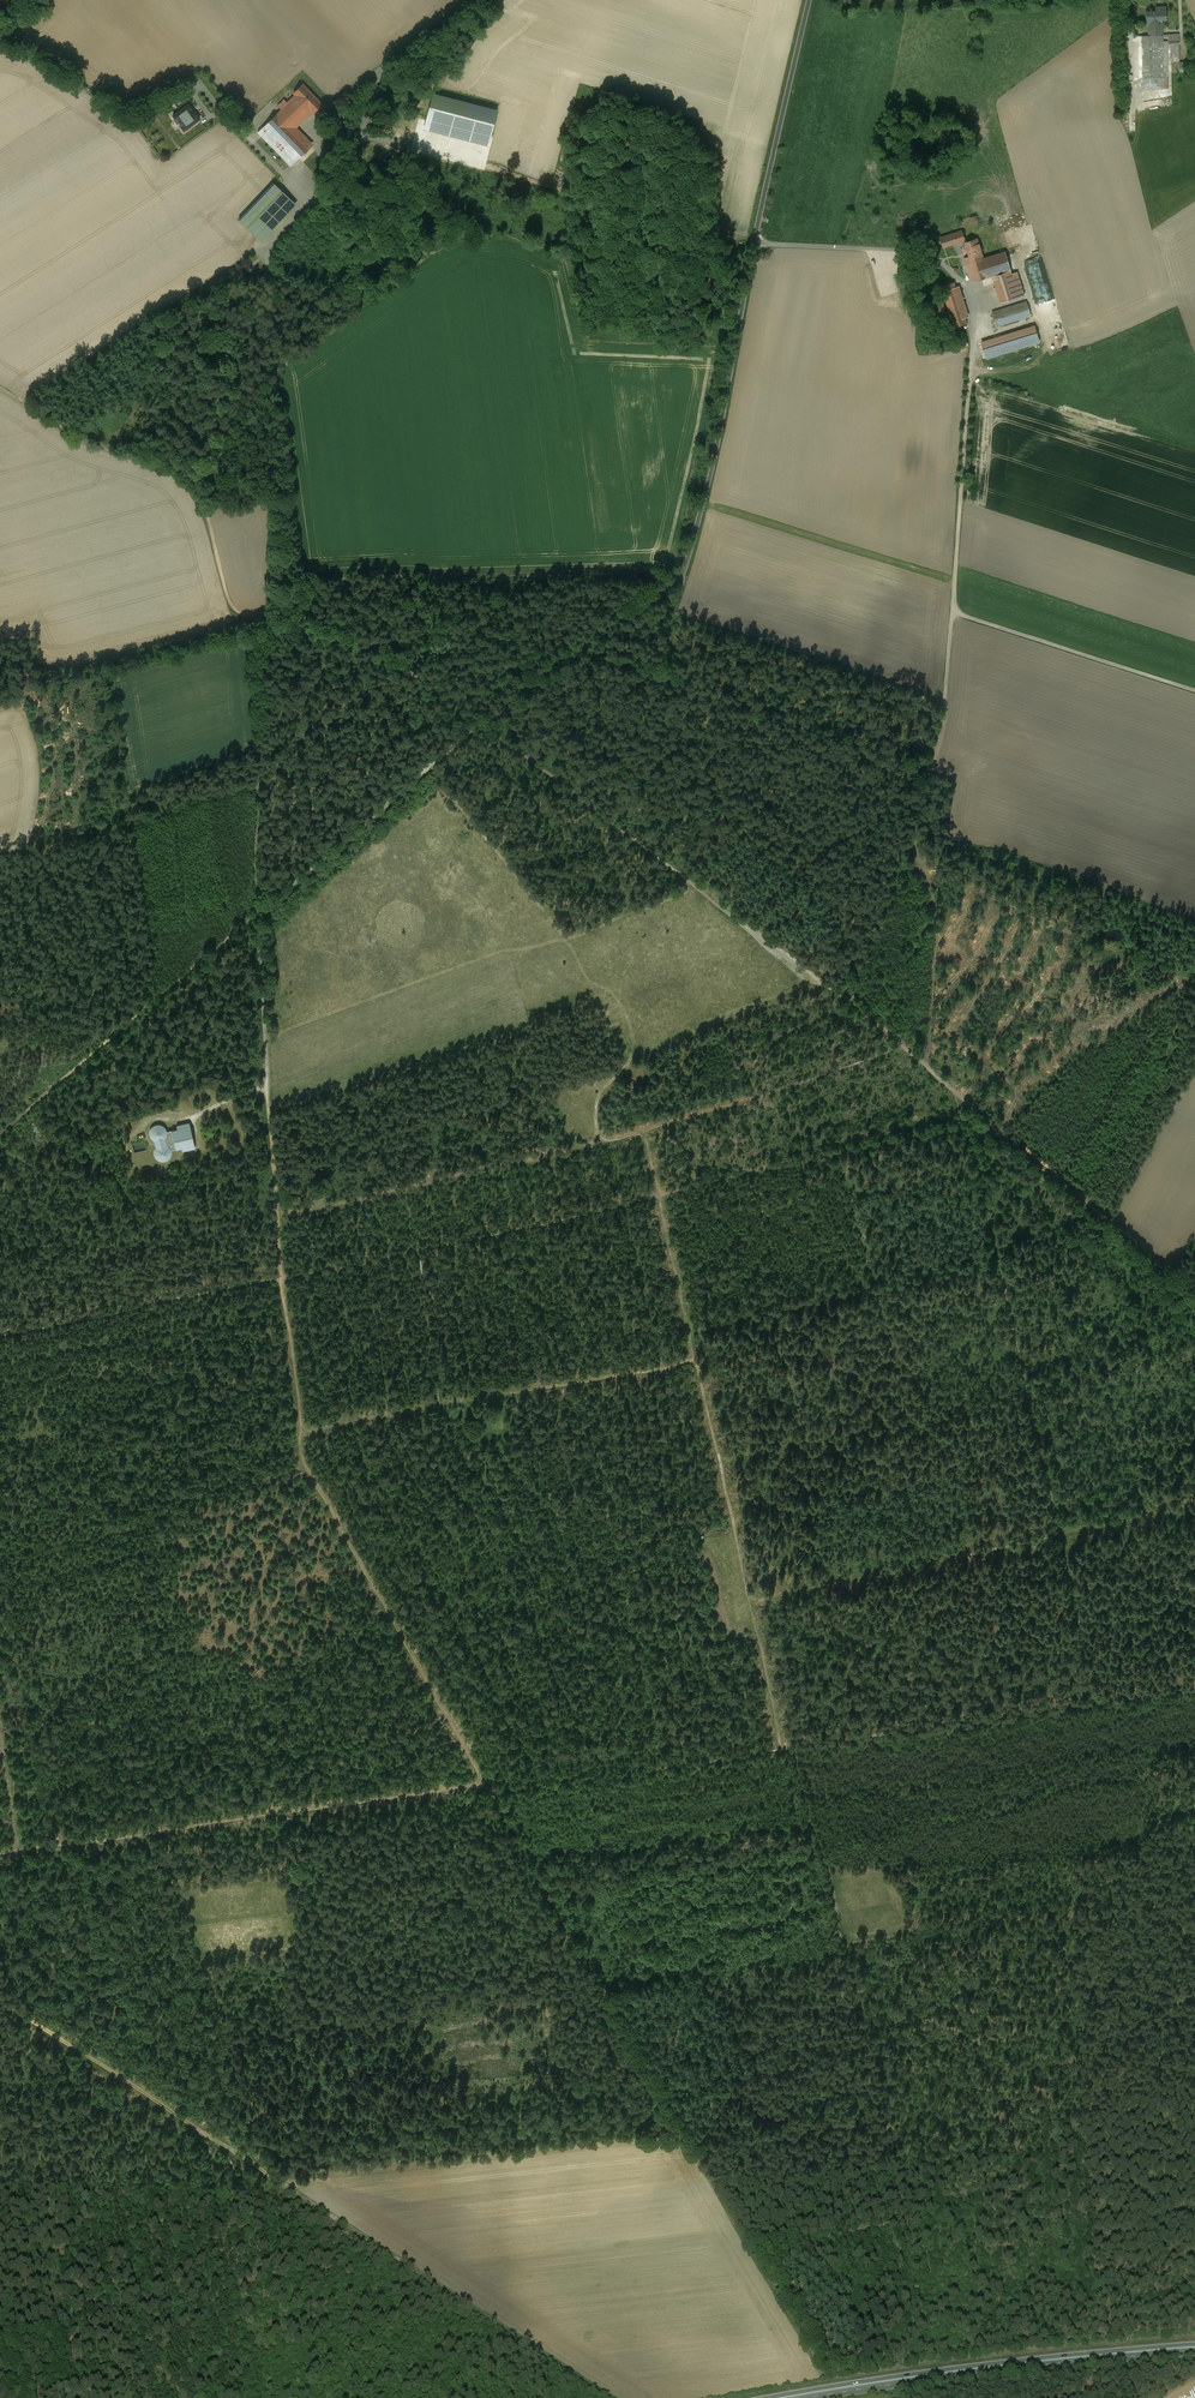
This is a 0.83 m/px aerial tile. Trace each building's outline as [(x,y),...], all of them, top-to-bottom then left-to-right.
[(1165,8),(1156,8),(1156,12),(1147,12),(1147,24),(1153,24),(1153,32),(1162,32),(1162,20),(1165,20),(1165,8)] [(1162,36),(1148,36),(1142,36),(1142,78),(1158,78),(1159,89),(1168,89),(1167,41),(1162,41),(1162,36)] [(290,80),(280,70),(272,78),(282,88),(283,89),(285,87),(291,82),(291,81),(290,80)] [(297,89),(291,82),(285,87),(291,93),(294,91),(294,92),(297,89)] [(297,89),(294,92),(294,91),(291,93),(288,96),(291,99),(287,103),(284,99),(277,106),(281,109),(294,123),(305,112),(308,116),(312,112),(313,112),(321,104),(302,84),(297,89)] [(180,93),(172,99),(178,107),(186,101),(180,93)] [(188,104),(173,116),(176,120),(177,119),(182,126),(181,127),(184,131),(199,119),(196,115),(196,116),(190,109),(191,108),(188,104)] [(305,112),(294,123),(281,109),(277,113),(310,147),(313,144),(297,127),(308,116),(305,112)] [(310,147),(277,113),(266,124),(299,158),(310,147)] [(392,125),(381,122),(379,131),(390,134),(392,125)] [(299,158),(266,124),(258,132),(291,166),(299,158)] [(344,133),(333,124),(325,134),(330,139),(336,143),(344,133)] [(274,183),(239,220),(257,236),(291,199),(274,183)] [(370,202),(357,194),(354,200),(367,208),(370,202)] [(959,226),(939,232),(944,247),(964,241),(960,226),(959,226)] [(977,239),(965,243),(969,256),(964,258),(967,266),(982,262),(984,261),(983,259),(982,254),(979,244),(978,244),(977,239)] [(1005,252),(983,259),(984,261),(982,262),(987,276),(1010,269),(1005,252)] [(982,262),(967,266),(972,282),(987,277),(987,276),(982,262)] [(1017,272),(993,279),(1001,303),(1024,295),(1017,272)] [(1050,285),(1049,274),(1040,275),(1041,283),(1044,283),(1044,285),(1050,285)] [(954,282),(941,286),(954,327),(966,323),(954,282)] [(940,295),(932,297),(937,311),(944,309),(940,295)] [(1026,302),(992,312),(996,326),(1031,316),(1026,302)] [(1039,325),(984,340),(988,358),(1044,343),(1039,325)] [(968,345),(966,338),(953,343),(955,350),(968,345)] [(182,1151),(196,1149),(189,1122),(176,1125),(177,1129),(167,1132),(166,1129),(164,1126),(161,1125),(156,1124),(152,1127),(149,1131),(150,1137),(152,1140),(154,1142),(156,1148),(153,1154),(153,1158),(156,1161),(161,1162),(165,1162),(169,1159),(172,1156),(172,1154),(171,1151),(171,1150),(176,1149),(181,1148),(182,1151)]
